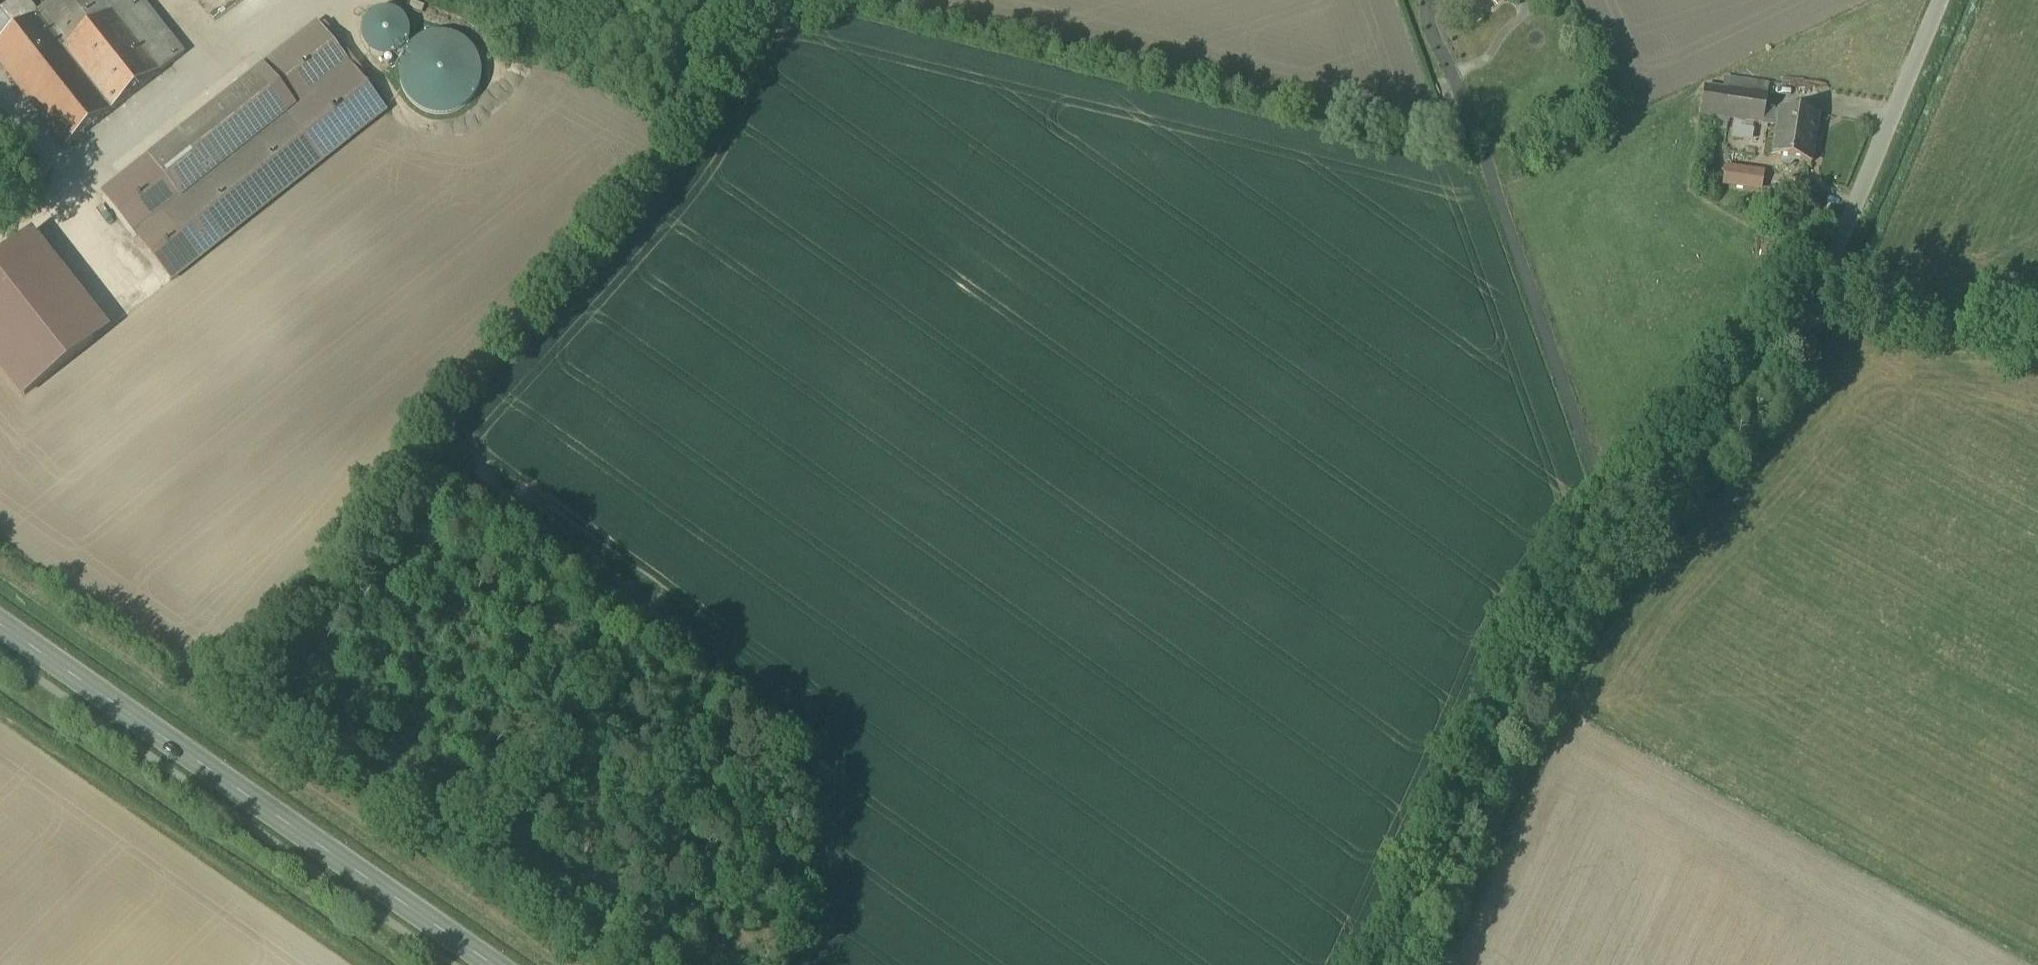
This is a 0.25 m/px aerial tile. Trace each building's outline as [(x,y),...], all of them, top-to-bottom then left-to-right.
[(45,13),(0,48),(0,63),(66,147),(183,56),(140,0),(61,0),(45,13)] [(45,13),(34,0),(0,0),(0,48),(45,13)] [(1500,8),(1506,0),(1489,0),(1500,8)] [(179,197),(161,212),(198,259),(385,110),(318,25),(149,159),(179,197)] [(406,54),(403,61),(401,67),(400,74),(401,82),(403,88),(406,95),(409,101),(414,106),(420,110),(427,113),(433,115),(440,116),(447,115),(454,114),(461,111),(467,107),(472,102),(476,96),(479,90),(481,83),(482,76),(481,69),(479,62),(477,55),(473,50),(468,44),(462,40),(456,37),(449,35),(442,35),(435,35),(428,37),(421,40),(415,44),(410,48),(406,54)] [(1699,96),(1694,123),(1753,129),(1758,102),(1699,96)] [(1764,110),(1758,166),(1797,170),(1802,113),(1764,110)] [(1759,177),(1716,172),(1714,193),(1755,196),(1759,177)]
